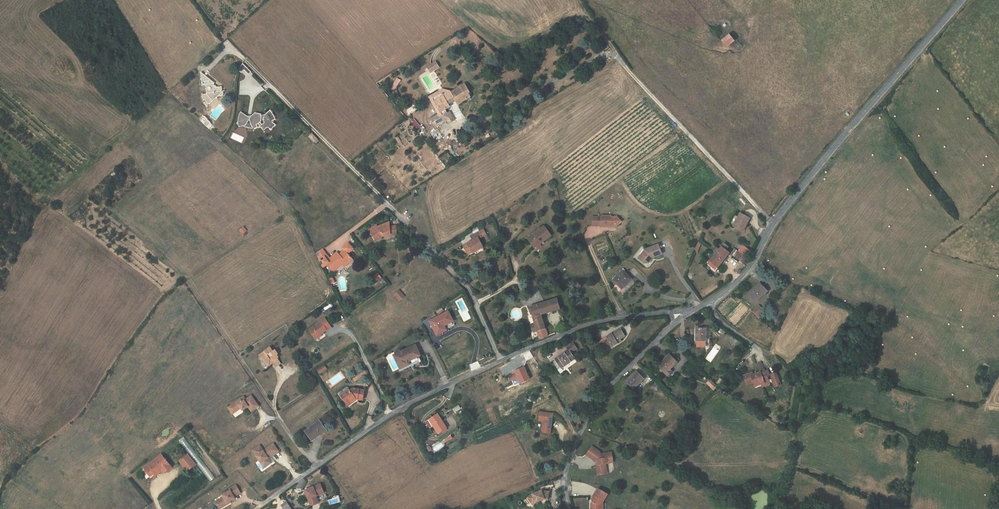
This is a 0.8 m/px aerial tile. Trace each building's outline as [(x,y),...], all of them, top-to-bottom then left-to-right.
[(721,41),(726,47),(734,40),(729,35),(721,41)] [(240,66),(238,71),(241,73),(244,70),(249,75),(251,72),(242,63),(240,66)] [(202,95),(203,99),(204,99),(205,100),(207,103),(208,103),(209,104),(210,103),(219,95),(219,96),(220,96),(221,96),(222,96),(222,95),(223,95),(223,94),(223,93),(223,92),(222,91),(221,91),(221,90),(222,90),(222,89),(222,88),(222,87),(217,87),(216,87),(216,88),(216,89),(215,89),(214,88),(213,87),(213,86),(214,86),(214,83),(201,72),(202,84),(203,85),(206,84),(207,93),(206,94),(202,95)] [(469,98),(462,86),(460,87),(468,99),(469,98)] [(458,105),(468,99),(460,87),(442,98),(439,94),(434,97),(433,94),(431,95),(440,110),(445,107),(449,105),(448,104),(451,102),(452,98),(453,98),(455,100),(458,105)] [(447,110),(445,107),(440,110),(440,111),(431,117),(436,125),(447,118),(448,121),(455,117),(450,109),(447,110)] [(248,117),(241,112),(239,115),(238,118),(238,121),(238,124),(239,127),(243,126),(245,126),(247,123),(247,121),(250,121),(251,123),(252,126),(252,127),(254,129),(257,127),(258,127),(259,127),(260,127),(264,130),(267,128),(268,128),(269,128),(270,129),(270,130),(271,130),(272,130),(272,128),(276,125),(274,123),(273,123),(272,123),(272,120),(274,120),(278,119),(274,116),(273,114),(272,111),(271,111),(270,110),(265,115),(264,115),(261,116),(261,114),(255,113),(251,117),(248,117)] [(207,127),(210,123),(211,123),(205,118),(201,122),(207,127)] [(310,136),(316,143),(319,141),(312,134),(310,136)] [(747,203),(741,197),(739,199),(744,205),(747,203)] [(740,213),(733,226),(742,231),(744,227),(745,225),(749,218),(740,213)] [(601,217),(596,216),(596,226),(601,226),(608,226),(608,224),(615,224),(617,226),(621,221),(617,217),(611,217),(611,216),(601,215),(601,217)] [(369,231),(376,241),(383,235),(384,236),(391,234),(391,235),(397,235),(396,226),(390,226),(389,222),(377,227),(376,225),(369,231)] [(550,236),(544,226),(527,238),(533,246),(542,240),(543,241),(550,236)] [(471,251),(471,252),(482,246),(479,239),(481,237),(479,232),(471,236),(473,240),(467,244),(463,246),(466,252),(470,250),(471,251)] [(342,248),(344,251),(339,255),(337,253),(334,256),(331,258),(328,254),(327,255),(322,249),(316,253),(319,260),(323,267),(327,263),(329,265),(328,265),(333,271),(342,264),(345,261),(347,264),(352,259),(347,254),(353,249),(348,243),(342,248)] [(715,254),(722,260),(728,252),(726,250),(728,246),(724,243),(718,250),(714,247),(711,251),(715,254)] [(638,258),(644,263),(646,263),(652,256),(653,257),(662,253),(658,245),(645,250),(638,258)] [(734,249),(731,254),(743,263),(745,260),(747,258),(745,256),(750,250),(743,245),(739,252),(734,249)] [(718,268),(717,267),(722,260),(715,254),(707,264),(711,267),(709,269),(714,273),(718,268)] [(631,279),(623,271),(613,280),(621,289),(631,279)] [(748,294),(756,302),(763,294),(765,295),(768,292),(760,283),(748,294)] [(395,295),(400,301),(404,298),(399,291),(395,295)] [(559,309),(556,299),(530,307),(535,323),(531,324),(534,333),(538,331),(540,339),(547,337),(541,315),(559,309)] [(763,310),(759,306),(753,311),(757,316),(761,313),(760,312),(763,310)] [(430,321),(437,334),(455,325),(455,324),(454,325),(452,321),(453,321),(448,312),(430,321)] [(327,331),(332,328),(325,318),(309,330),(315,338),(320,334),(327,330),(327,331)] [(610,338),(601,343),(606,350),(618,343),(616,341),(620,339),(625,336),(620,329),(608,336),(610,338)] [(705,329),(696,329),(696,334),(696,341),(696,346),(705,346),(705,341),(706,341),(705,329)] [(561,367),(562,368),(575,358),(571,353),(577,349),(573,343),(567,347),(568,350),(555,359),(556,360),(553,362),(558,370),(561,367)] [(421,355),(416,345),(394,356),(400,368),(409,364),(408,361),(421,355)] [(275,367),(281,363),(277,358),(279,357),(277,354),(278,353),(275,349),(273,351),(271,347),(259,354),(262,358),(263,357),(266,362),(268,361),(269,363),(271,361),(273,363),(275,367)] [(670,369),(679,359),(672,352),(658,366),(665,373),(670,369)] [(753,382),(754,385),(764,382),(764,381),(769,380),(768,377),(769,376),(768,375),(770,375),(768,370),(764,371),(761,363),(757,364),(759,371),(760,372),(753,374),(752,372),(743,375),(746,385),(753,382)] [(517,375),(517,376),(520,383),(529,379),(524,367),(515,371),(517,375)] [(626,381),(629,385),(633,389),(636,386),(637,386),(638,385),(644,379),(636,371),(626,381)] [(770,374),(774,384),(780,381),(776,372),(770,374)] [(718,386),(713,381),(709,385),(714,390),(718,386)] [(363,400),(364,390),(354,388),(350,390),(349,389),(341,395),(346,403),(350,400),(352,402),(356,399),(358,399),(363,400)] [(527,398),(529,403),(535,401),(532,393),(528,395),(529,397),(527,398)] [(240,398),(230,404),(233,408),(235,411),(240,407),(242,409),(246,407),(245,405),(247,404),(249,408),(253,406),(254,408),(258,405),(251,395),(245,399),(242,401),(240,398)] [(543,424),(542,425),(541,431),(543,433),(550,434),(553,414),(540,412),(539,421),(543,422),(543,423),(543,424)] [(435,425),(433,426),(438,433),(447,428),(438,414),(430,418),(435,425)] [(435,425),(430,418),(426,422),(430,428),(433,426),(435,425)] [(312,440),(326,430),(320,421),(305,431),(312,440)] [(191,435),(187,438),(192,445),(196,442),(191,435)] [(259,444),(252,449),(263,465),(268,461),(266,458),(268,457),(278,450),(273,443),(263,450),(259,444)] [(595,464),(597,474),(603,473),(602,468),(605,468),(604,463),(606,461),(608,462),(612,462),(610,452),(599,454),(599,452),(591,446),(585,455),(594,461),(597,461),(597,464),(595,464)] [(172,467),(162,454),(144,468),(151,476),(154,473),(160,468),(163,471),(164,473),(172,467)] [(187,454),(179,460),(187,470),(196,464),(187,454)] [(268,461),(263,465),(264,467),(271,462),(268,457),(266,458),(268,461)] [(210,482),(215,478),(206,467),(202,470),(210,482)] [(156,476),(163,471),(160,468),(154,473),(156,476)] [(306,489),(312,504),(324,499),(321,493),(325,491),(321,483),(306,489)] [(235,484),(228,488),(229,490),(221,494),(223,496),(215,501),(218,506),(221,504),(222,506),(227,503),(226,502),(229,500),(234,497),(233,496),(239,492),(235,484)] [(591,508),(600,508),(601,508),(601,504),(603,501),(607,494),(598,489),(592,498),(593,503),(591,503),(591,508)] [(531,494),(527,498),(531,503),(534,501),(538,499),(539,501),(544,499),(547,500),(548,492),(543,491),(541,492),(538,492),(531,494)]
